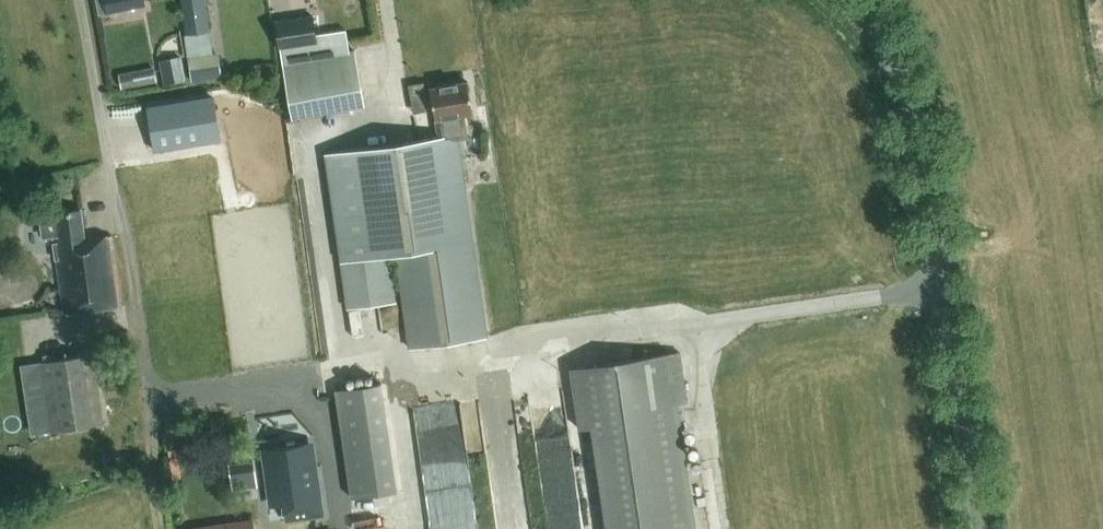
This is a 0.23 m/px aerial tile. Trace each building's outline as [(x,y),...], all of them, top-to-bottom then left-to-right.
[(106,10),(106,13),(145,5),(144,0),(104,0),(106,10)] [(192,81),(222,77),(218,52),(214,53),(207,0),(180,0),(192,81)] [(274,22),(281,63),(347,51),(343,31),(316,36),(312,15),(274,22)] [(347,51),(281,63),(291,118),(365,104),(355,49),(347,51)] [(182,56),(159,60),(164,83),(187,79),(182,56)] [(158,81),(154,66),(119,73),(122,89),(158,81)] [(468,81),(430,88),(439,137),(456,134),(461,134),(466,128),(464,115),(473,113),(468,81)] [(219,140),(212,96),(148,107),(155,150),(219,140)] [(439,137),(325,153),(348,309),(395,302),(388,253),(396,252),(410,348),(486,337),(456,134),(439,137)] [(58,216),(42,219),(44,236),(54,235),(64,313),(122,305),(113,236),(113,235),(85,239),(82,209),(58,212),(58,216)] [(40,362),(51,431),(103,423),(92,354),(56,360),(55,352),(43,354),(44,361),(40,362)] [(570,368),(580,430),(595,427),(610,528),(697,528),(678,403),(687,402),(680,352),(570,368)] [(384,383),(337,390),(353,498),(400,491),(384,383)] [(283,449),(263,452),(268,484),(272,484),(275,504),(285,503),(287,519),(307,516),(323,514),(318,480),(314,481),(308,443),(283,447),(283,449)] [(253,462),(229,465),(233,489),(257,486),(253,462)] [(549,490),(554,528),(573,528),(570,503),(557,504),(555,489),(549,490)]
